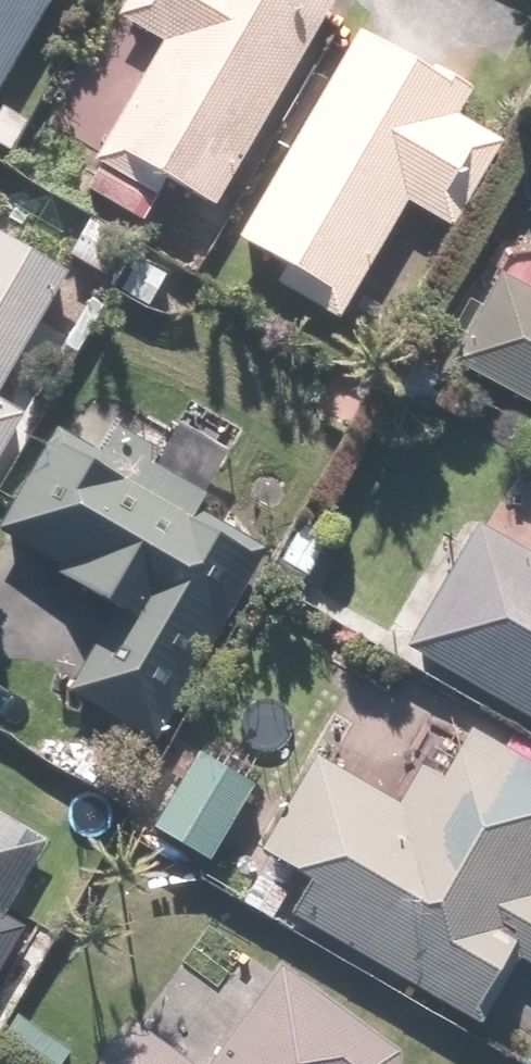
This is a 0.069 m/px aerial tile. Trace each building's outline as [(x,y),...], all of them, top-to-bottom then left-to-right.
[(52,0),(0,0),(0,93),(52,0)] [(329,0),(124,0),(113,21),(161,48),(85,186),(149,221),(168,187),(213,212),(329,0)] [(469,101),(363,35),(235,240),(284,271),(272,289),(331,327),(408,204),(456,234),(507,152),(456,120),(469,101)] [(67,273),(0,237),(0,396),(67,273)] [(494,274),(447,367),(530,410),(530,293),(494,274)] [(20,416),(0,405),(0,453),(20,416)] [(51,432),(0,523),(0,559),(102,616),(59,692),(153,746),(261,555),(199,520),(231,464),(129,407),(100,459),(51,432)] [(528,565),(470,529),(396,645),(530,730),(530,560),(528,565)] [(310,758),(250,854),(310,891),(291,921),(468,1032),(510,966),(530,979),(530,978),(530,762),(472,725),(439,777),(420,765),(393,809),(310,758)] [(254,795),(196,759),(148,836),(206,872),(254,795)] [(25,936),(5,923),(51,848),(0,817),(0,978),(25,936)] [(395,1057),(295,993),(283,1011),(257,993),(206,1063),(397,1063),(395,1057)] [(89,1063),(184,1063),(121,1019),(89,1063)]
